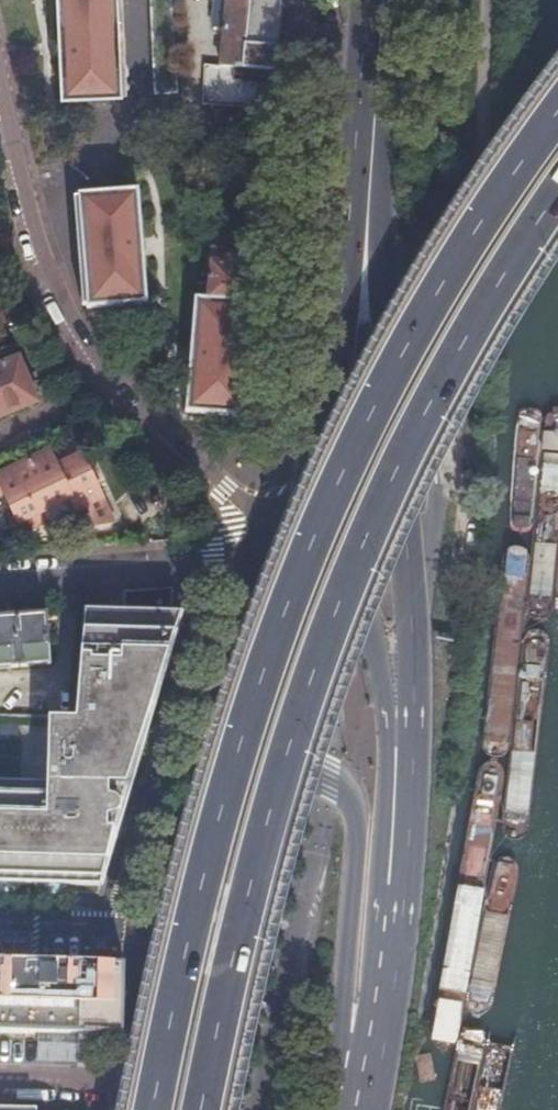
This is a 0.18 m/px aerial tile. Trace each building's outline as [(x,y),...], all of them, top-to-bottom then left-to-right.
[(61,97),(122,96),(117,0),(56,0),(61,97)] [(178,12),(201,11),(201,0),(177,0),(178,12)] [(215,29),(226,30),(222,67),(221,72),(233,73),(232,80),(256,82),(290,85),(296,86),(297,74),(299,74),(304,0),(218,0),(215,29)] [(205,66),(204,78),(232,80),(233,73),(221,72),(222,67),(205,66)] [(232,80),(204,78),(201,104),(253,109),(256,82),(232,80)] [(138,191),(77,196),(86,307),(145,303),(138,191)] [(210,299),(255,303),(275,305),(276,291),(272,290),(256,289),(258,260),(251,259),(252,252),(245,251),(247,234),(212,231),(210,269),(197,268),(197,284),(211,285),(210,299)] [(246,417),(255,303),(210,299),(195,298),(187,412),(246,417)] [(0,367),(0,418),(37,402),(17,359),(0,367)] [(48,451),(0,473),(0,484),(0,485),(0,494),(4,492),(18,522),(20,521),(24,528),(36,527),(45,517),(42,511),(67,499),(73,512),(76,511),(84,527),(112,523),(81,456),(80,456),(73,442),(49,453),(48,451)] [(73,512),(67,499),(42,511),(45,517),(54,526),(75,516),(73,512)] [(9,902),(39,902),(53,887),(67,902),(82,902),(91,891),(123,891),(140,835),(133,834),(134,822),(137,801),(139,790),(156,792),(182,616),(172,616),(173,592),(123,590),(123,607),(110,607),(108,667),(81,666),(79,715),(71,715),(70,717),(52,717),(0,715),(0,893),(9,902)] [(110,607),(83,605),(81,666),(108,667),(110,607)] [(0,616),(0,667),(49,663),(46,612),(0,616)] [(139,802),(137,801),(134,822),(136,822),(137,823),(138,823),(139,823),(141,822),(142,822),(143,821),(145,820),(147,818),(147,817),(148,816),(148,814),(149,813),(149,810),(148,808),(147,807),(146,805),(143,803),(142,802),(139,802)] [(120,1036),(121,1033),(124,964),(0,961),(0,1032),(35,1034),(68,1035),(120,1036)] [(68,1035),(35,1034),(35,1053),(67,1054),(68,1035)]
